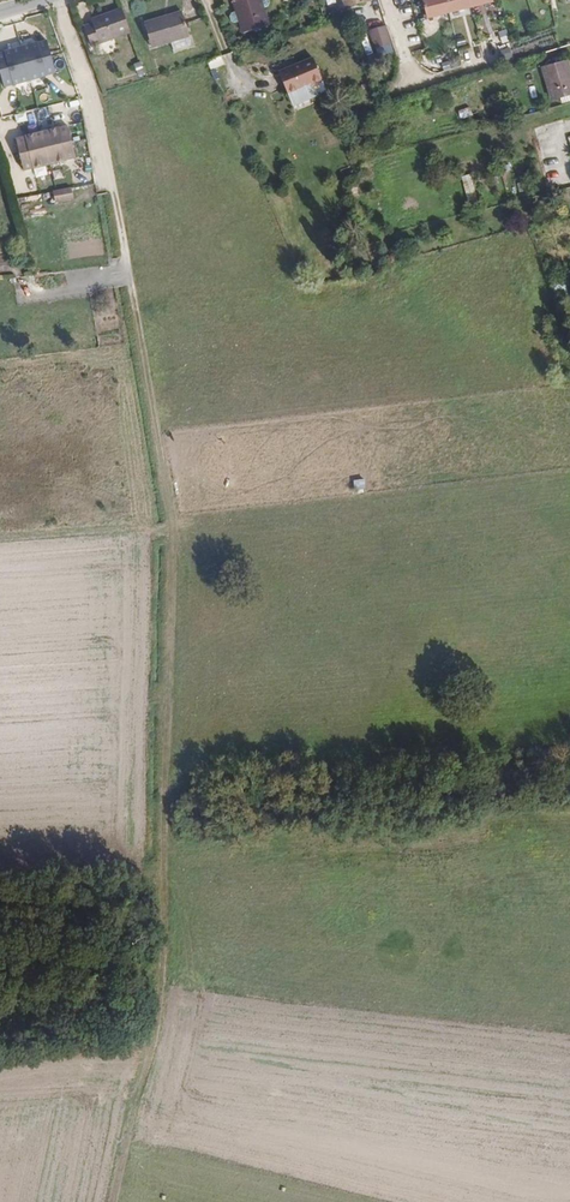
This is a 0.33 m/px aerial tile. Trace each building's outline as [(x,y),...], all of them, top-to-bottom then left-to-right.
[(261,28),(274,24),(264,0),(234,0),(238,10),(251,5),(261,28)] [(428,18),(491,0),(422,0),(428,18)] [(246,33),(261,28),(251,5),(238,10),(246,33)] [(110,46),(138,34),(128,9),(117,14),(119,20),(102,27),(110,46)] [(146,27),(154,47),(157,53),(174,45),(191,38),(180,13),(146,27)] [(119,20),(117,14),(99,23),(102,27),(119,20)] [(369,30),(376,48),(393,43),(387,24),(369,30)] [(101,50),(110,46),(102,27),(93,31),(101,50)] [(191,38),(174,45),(178,55),(195,47),(191,38)] [(0,54),(0,78),(3,88),(55,74),(47,42),(0,54)] [(550,79),(569,72),(569,59),(569,56),(546,64),(550,79)] [(298,67),(313,101),(321,98),(316,87),(329,82),(318,58),(298,67)] [(147,75),(154,72),(150,61),(143,64),(147,75)] [(300,107),(313,101),(298,67),(284,74),(300,107)] [(550,79),(556,97),(563,94),(569,92),(569,72),(550,79)] [(76,157),(67,128),(17,143),(26,173),(76,157)] [(69,188),(51,193),(53,201),(72,195),(69,188)] [(390,209),(382,212),(387,227),(395,225),(390,209)] [(364,478),(356,480),(361,496),(369,493),(364,478)]
